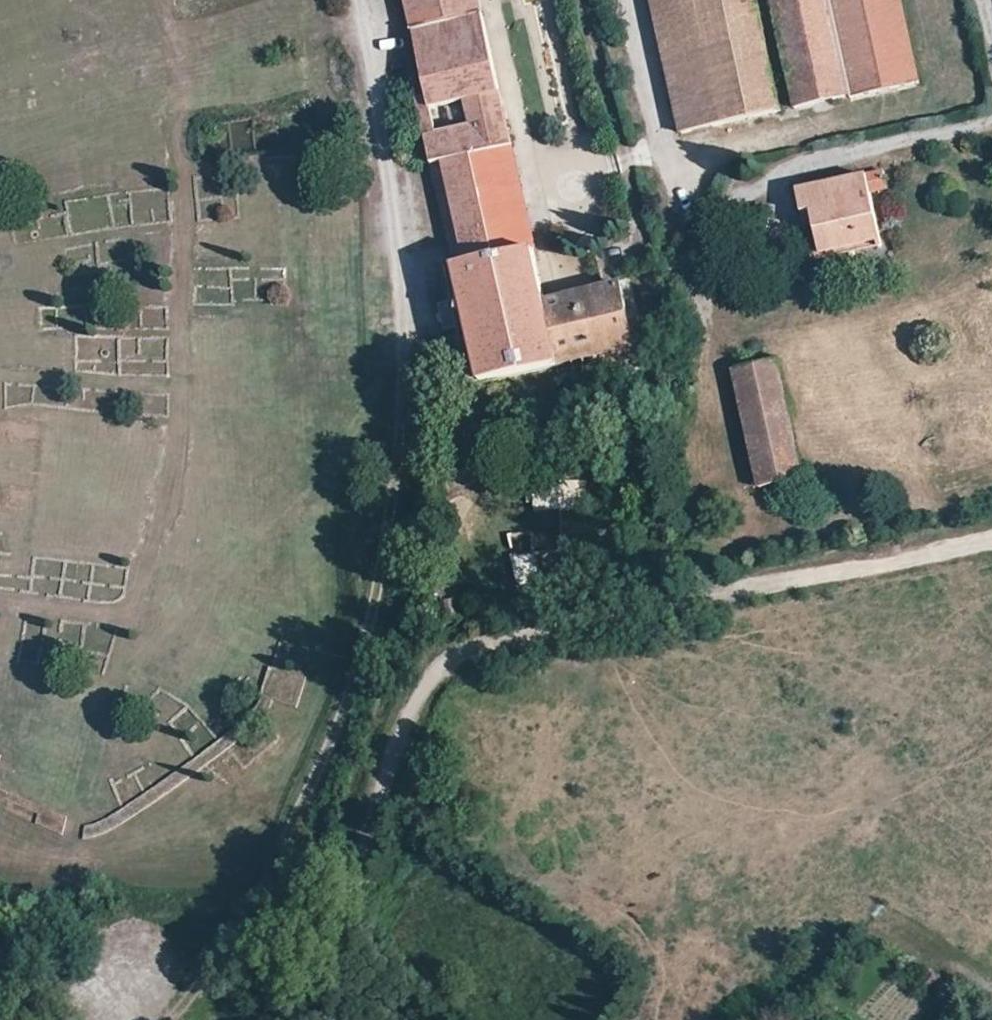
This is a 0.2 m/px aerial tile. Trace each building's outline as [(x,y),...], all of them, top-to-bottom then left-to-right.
[(497,91),(477,0),(405,0),(426,94),(416,96),(419,110),(497,91)] [(679,134),(715,126),(689,5),(674,8),(672,0),(650,0),(679,134)] [(715,126),(782,111),(758,0),(672,0),(674,8),(689,5),(715,126)] [(920,80),(903,0),(770,0),(794,108),(920,80)] [(493,187),(512,183),(508,161),(497,91),(419,110),(461,295),(451,297),(471,385),(559,365),(544,302),(541,287),(527,259),(516,256),(512,240),(506,241),(493,187)] [(821,250),(881,237),(866,174),(798,189),(803,212),(812,210),(821,250)] [(516,256),(527,259),(512,183),(493,187),(506,241),(512,240),(516,256)] [(813,261),(883,246),(881,237),(821,250),(812,210),(803,212),(813,261)] [(568,363),(634,349),(619,285),(544,302),(559,365),(568,363)] [(634,349),(568,363),(572,379),(637,364),(634,349)] [(758,488),(802,478),(778,360),(732,370),(758,488)] [(295,705),(305,677),(272,665),(262,693),(295,705)]
